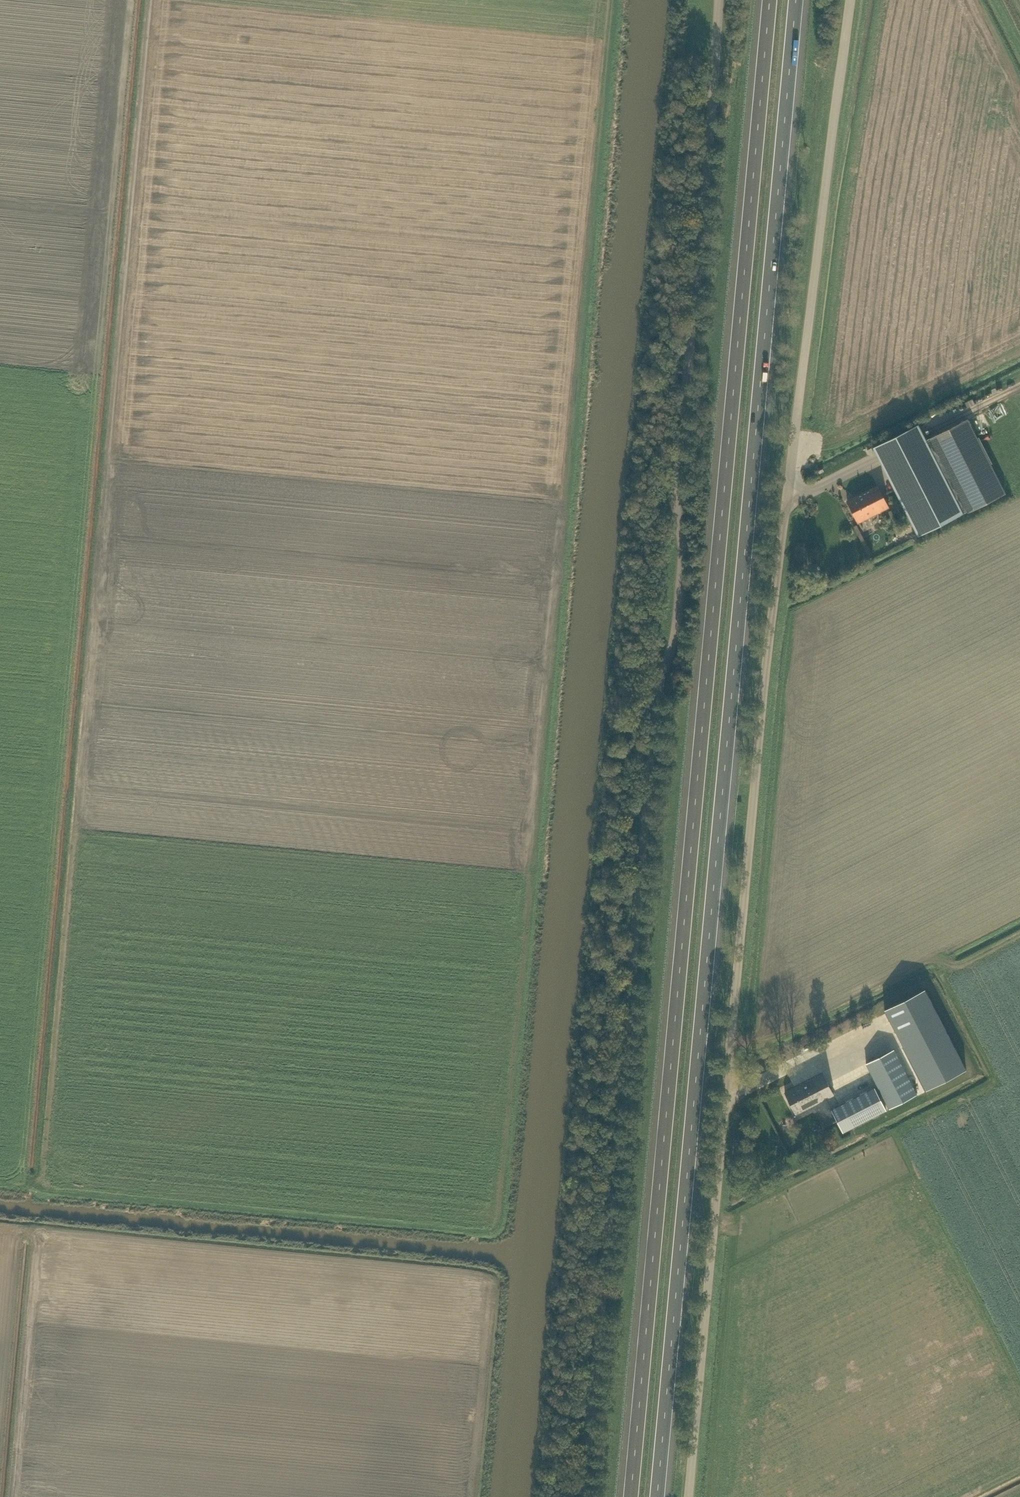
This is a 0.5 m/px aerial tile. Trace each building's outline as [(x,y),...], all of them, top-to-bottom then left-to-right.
[(971,399),(964,402),(967,407),(974,403),(971,399)] [(1001,412),(997,403),(992,405),(996,414),(1001,412)] [(993,416),(987,405),(977,410),(983,422),(993,416)] [(873,447),(918,536),(1004,492),(967,419),(925,440),(917,424),(873,447)] [(996,443),(990,447),(996,459),(1003,455),(996,443)] [(847,500),(857,522),(888,507),(877,486),(847,500)] [(883,1010),(924,1090),(965,1069),(924,989),(883,1010)] [(866,1063),(889,1108),(917,1094),(893,1049),(866,1063)] [(785,1092),(796,1114),(833,1094),(823,1074),(785,1092)] [(830,1109),(842,1132),(885,1110),(874,1087),(830,1109)]
